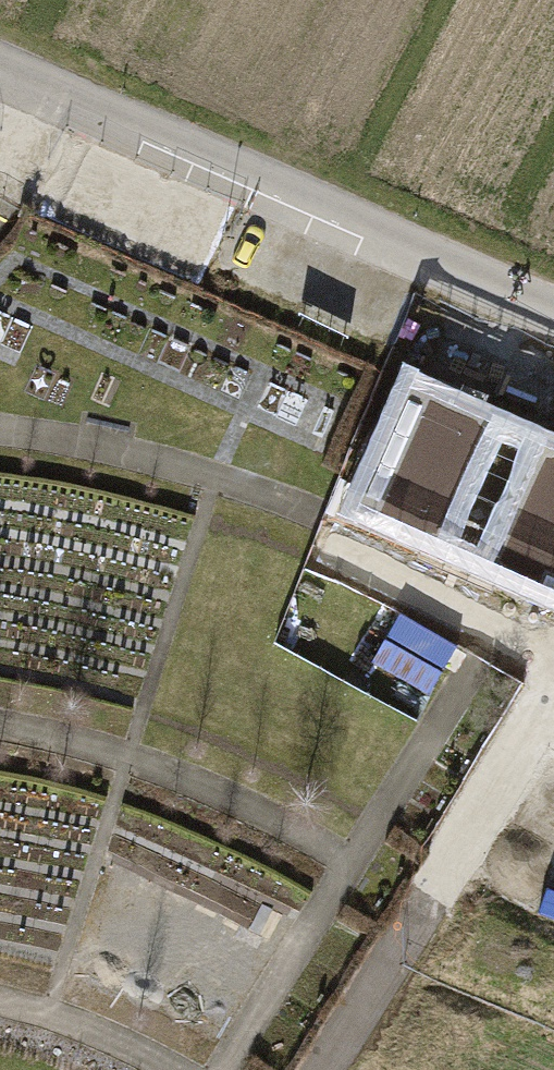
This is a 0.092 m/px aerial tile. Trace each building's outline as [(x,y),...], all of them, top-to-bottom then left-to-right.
[(495,425),(469,486),(553,523),(553,451),(495,425)]
